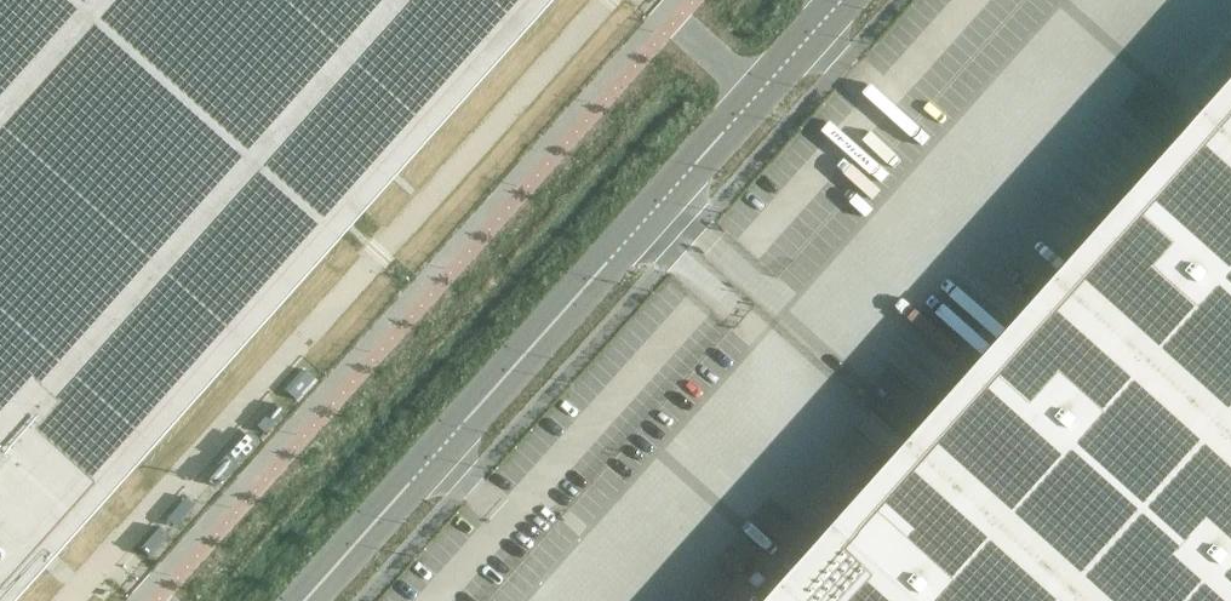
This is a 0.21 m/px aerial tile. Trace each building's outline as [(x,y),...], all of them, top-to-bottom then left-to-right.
[(38,569),(333,240),(64,0),(0,0),(0,600),(10,600),(38,569)] [(333,240),(549,0),(64,0),(333,240)] [(783,582),(805,600),(1230,600),(1230,81),(783,582)] [(307,369),(287,390),(296,398),(316,377),(307,369)] [(276,402),(256,424),(266,432),(285,410),(276,402)] [(175,526),(194,504),(185,496),(166,518),(175,526)] [(166,534),(158,527),(141,544),(149,552),(166,534)] [(766,600),(805,600),(783,582),(766,600)]
